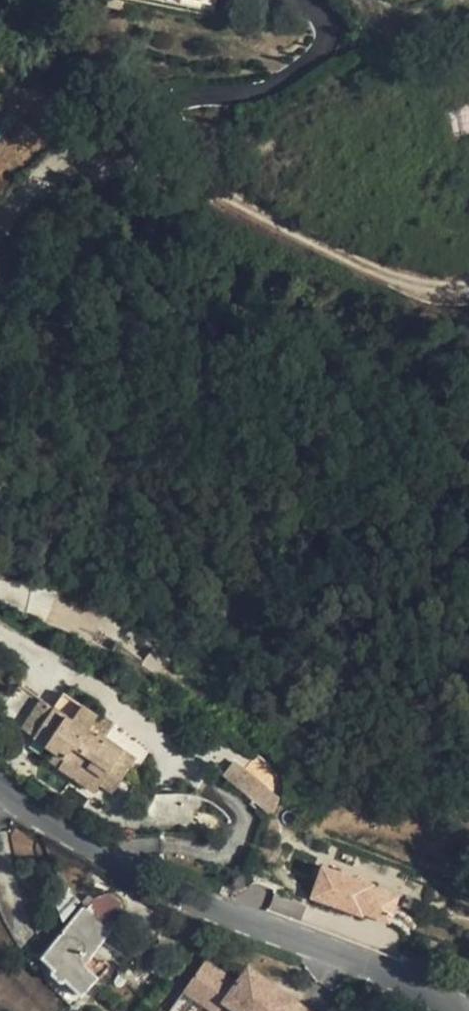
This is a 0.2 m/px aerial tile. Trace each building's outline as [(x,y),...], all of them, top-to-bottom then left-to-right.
[(20,684),(0,712),(0,713),(22,728),(41,699),(20,684)] [(82,705),(64,692),(54,708),(34,737),(53,749),(66,757),(59,766),(95,791),(100,784),(110,770),(123,778),(136,759),(123,751),(98,733),(95,737),(88,732),(98,717),(82,705)] [(22,728),(34,737),(54,708),(41,699),(22,728)] [(66,757),(53,749),(47,758),(59,766),(66,757)] [(223,776),(273,815),(280,798),(235,761),(223,776)] [(123,778),(110,770),(100,784),(113,793),(123,778)] [(364,913),(390,922),(399,896),(373,887),(374,884),(323,865),(312,897),(363,916),(364,913)] [(231,889),(223,885),(219,893),(228,897),(231,889)] [(81,901),(67,890),(57,903),(62,918),(63,923),(81,901)] [(85,904),(42,958),(54,970),(52,971),(52,974),(61,982),(64,982),(66,981),(82,997),(99,977),(105,970),(90,957),(85,952),(108,923),(111,923),(114,922),(117,921),(121,917),(123,914),(124,908),(123,902),(119,897),(113,894),(110,893),(104,894),(99,898),(97,900),(89,895),(83,903),(85,904)] [(90,957),(115,927),(111,923),(108,923),(85,952),(90,957)] [(136,974),(136,970),(136,966),(134,963),(131,961),(128,960),(124,961),(121,962),(118,965),(117,969),(118,972),(119,976),(120,976),(121,977),(122,978),(125,979),(127,979),(130,979),(133,977),(136,974)] [(218,1010),(292,1010),(243,974),(236,984),(206,962),(183,992),(209,1010),(216,1010),(217,1010),(218,1010)] [(116,977),(115,979),(115,981),(115,983),(116,985),(118,986),(121,986),(124,984),(126,982),(127,979),(125,979),(122,978),(121,977),(120,976),(119,976),(117,976),(116,977)]
